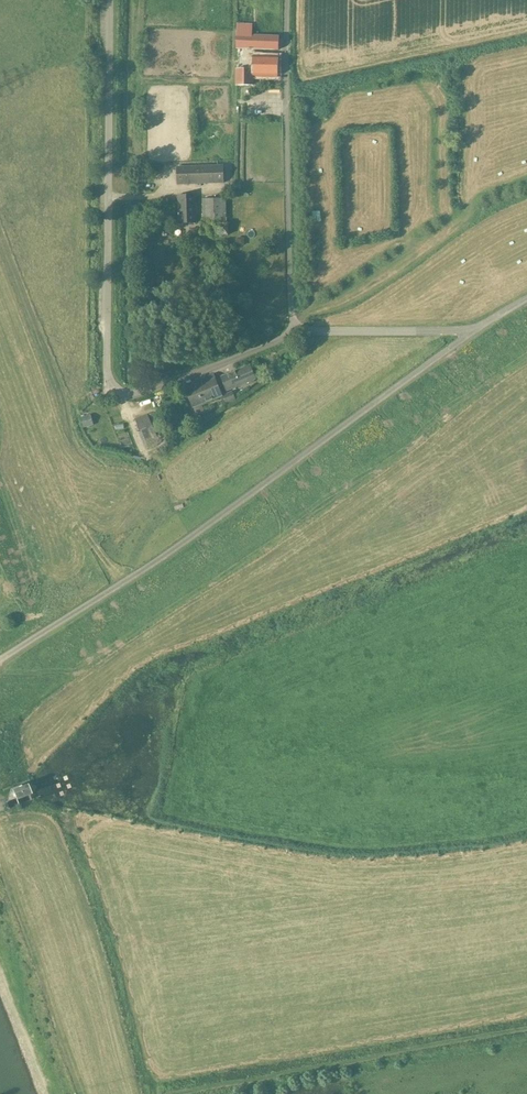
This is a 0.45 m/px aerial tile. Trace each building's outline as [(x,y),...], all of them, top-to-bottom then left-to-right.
[(237,25),(236,50),(279,51),(279,36),(252,36),(252,25),(237,25)] [(253,86),(254,76),(278,77),(279,58),(253,57),(253,69),(236,69),(236,86),(253,86)] [(177,167),(177,185),(224,184),(223,165),(177,167)] [(178,224),(197,224),(196,195),(177,195),(178,224)] [(228,223),(226,223),(226,199),(203,200),(204,223),(201,223),(201,236),(228,236),(228,223)] [(322,236),(322,222),(313,222),(313,236),(322,236)] [(227,391),(249,382),(256,379),(251,365),(243,368),(222,377),(227,391)] [(222,396),(214,375),(202,379),(203,382),(186,389),(193,408),(222,396)] [(222,395),(225,401),(225,404),(236,401),(233,391),(222,395)] [(154,412),(149,414),(153,425),(159,423),(154,412)] [(135,419),(139,430),(140,431),(152,426),(147,414),(135,419)] [(90,415),(81,418),(83,427),(93,424),(90,415)] [(153,427),(139,433),(146,450),(154,447),(153,443),(159,440),(153,427)] [(16,801),(31,795),(27,785),(12,791),(16,801)]
